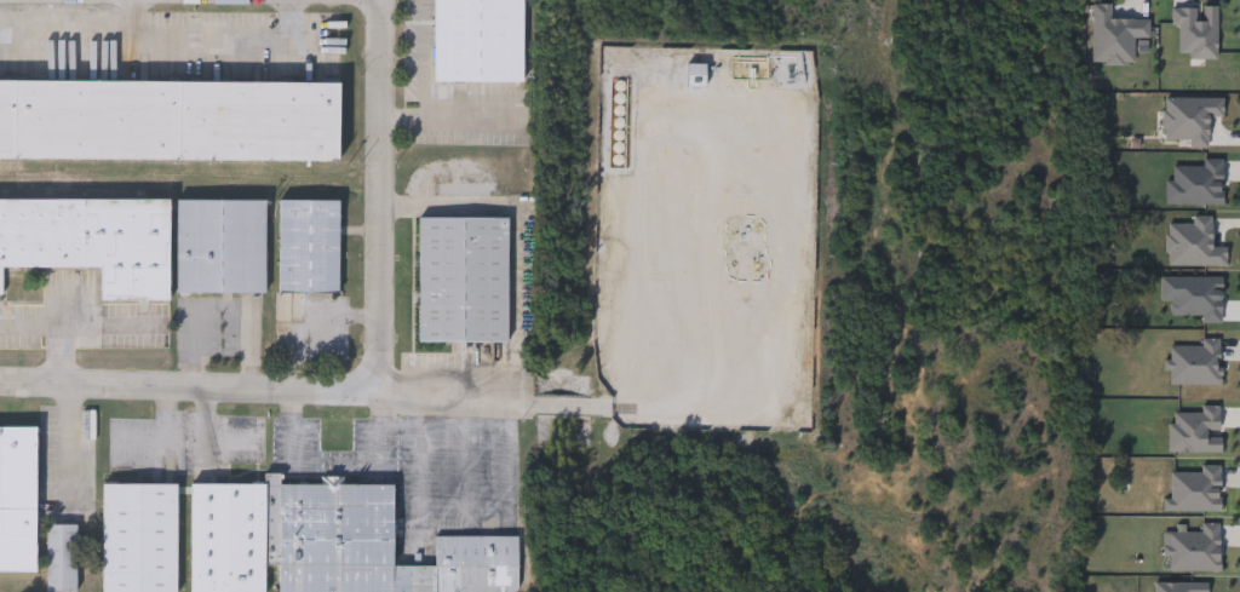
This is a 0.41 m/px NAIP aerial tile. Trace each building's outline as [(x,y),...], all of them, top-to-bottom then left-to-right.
[(435,82),(435,0),(523,0),(523,82),(435,82)] [(338,160),(0,158),(0,80),(339,82),(338,160)] [(4,297),(0,297),(0,199),(170,200),(170,301),(101,300),(101,269),(4,269),(4,297)] [(177,293),(177,200),(266,200),(266,294),(177,293)] [(339,292),(280,292),(280,200),(339,200),(339,292)] [(419,343),(419,218),(509,218),(507,343),(419,343)] [(1218,236),(1231,236),(1231,218),(1195,219),(1196,278),(1218,278),(1218,236)] [(35,573),(0,572),(0,427),(38,427),(35,573)] [(518,538),(517,591),(279,591),(279,567),(264,567),(265,485),(265,475),(282,476),(282,482),(394,483),(392,567),(436,568),(436,536),(518,538)] [(177,485),(177,591),(102,591),(103,484),(177,485)] [(264,567),(264,591),(190,591),(193,484),(265,485),(264,567)] [(47,527),(78,527),(78,591),(47,591),(47,527)]
